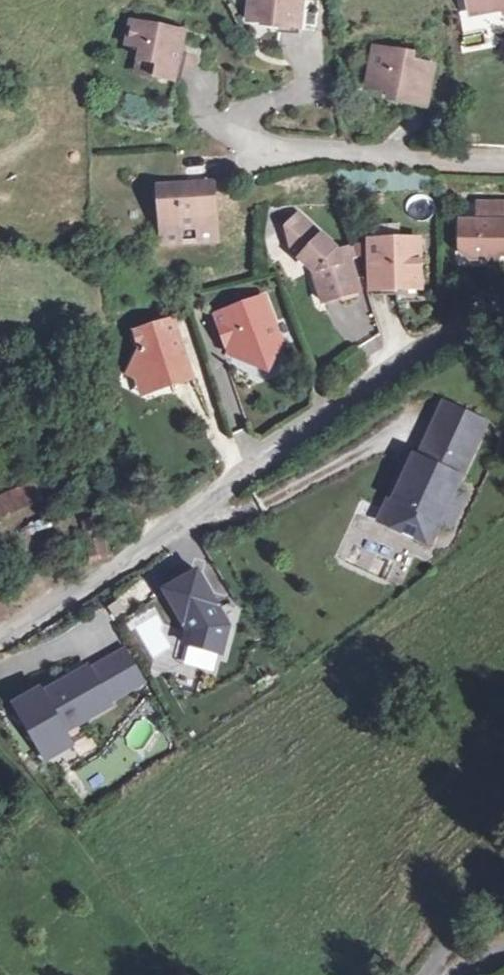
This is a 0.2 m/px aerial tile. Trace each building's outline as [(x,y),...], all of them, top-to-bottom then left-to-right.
[(249,22),(281,24),(281,28),(299,28),(302,0),(251,0),(249,22)] [(469,3),(479,10),(503,5),(503,9),(503,0),(468,0),(469,3)] [(479,10),(480,16),(503,12),(503,9),(503,5),(479,10)] [(184,32),(132,23),(127,46),(142,49),(139,61),(157,65),(155,76),(174,80),(181,49),(184,32)] [(407,53),(375,47),(368,88),(398,94),(397,101),(426,107),(434,66),(406,61),(407,53)] [(196,56),(185,54),(185,64),(194,66),(196,56)] [(157,65),(139,61),(137,73),(155,76),(157,65)] [(212,187),(180,187),(180,196),(160,196),(164,243),(182,242),(181,229),(197,229),(198,241),(215,239),(212,187)] [(477,203),(477,223),(503,222),(503,203),(477,203)] [(337,249),(299,215),(277,237),(314,272),(323,302),(360,291),(350,260),(341,264),(337,249)] [(461,222),(460,250),(470,260),(498,260),(498,255),(503,255),(503,222),(477,223),(461,222)] [(182,242),(198,241),(197,229),(181,229),(182,242)] [(419,239),(369,241),(372,282),(396,281),(397,290),(421,289),(419,239)] [(353,244),(337,249),(341,264),(350,260),(357,258),(353,244)] [(396,281),(372,282),(372,291),(397,290),(396,281)] [(263,297),(215,316),(219,326),(233,332),(227,347),(230,355),(254,365),(275,357),(272,349),(280,346),(281,342),(263,297)] [(172,320),(135,332),(141,350),(129,374),(137,379),(152,387),(154,391),(192,379),(172,320)] [(152,387),(137,379),(142,395),(154,391),(152,387)] [(381,529),(433,548),(439,530),(447,533),(489,419),(430,398),(381,529)] [(0,498),(0,517),(38,502),(31,486),(0,498)] [(106,556),(98,519),(83,521),(91,559),(106,556)] [(194,658),(235,635),(196,567),(155,591),(194,658)] [(67,728),(148,691),(127,645),(10,699),(40,764),(76,748),(67,728)]
